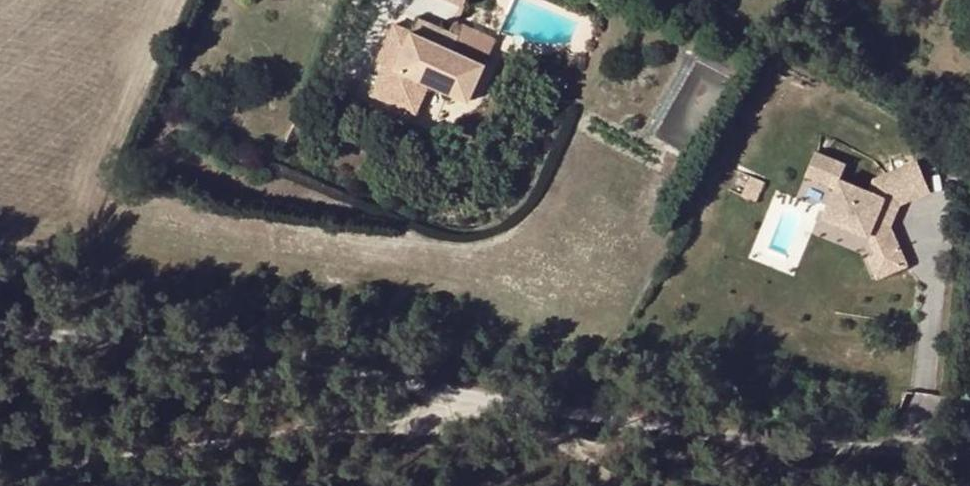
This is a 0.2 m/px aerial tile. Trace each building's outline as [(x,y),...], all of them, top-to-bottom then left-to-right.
[(452,84),(449,94),(468,102),(484,65),(453,51),(459,37),(418,20),(413,31),(395,23),(383,53),(390,57),(386,65),(372,94),(416,114),(425,96),(418,92),(426,73),(452,84)] [(494,41),(464,28),(459,37),(453,51),(484,65),(494,41)] [(386,65),(390,57),(383,53),(379,61),(386,65)] [(426,73),(418,92),(425,96),(429,85),(449,94),(452,84),(426,73)] [(915,93),(933,103),(937,92),(920,84),(915,93)] [(806,175),(837,188),(824,217),(869,236),(877,256),(898,247),(890,226),(898,203),(929,191),(918,162),(875,183),(870,195),(840,179),(846,165),(816,152),(806,175)] [(877,256),(869,259),(878,278),(907,266),(898,247),(877,256)]
